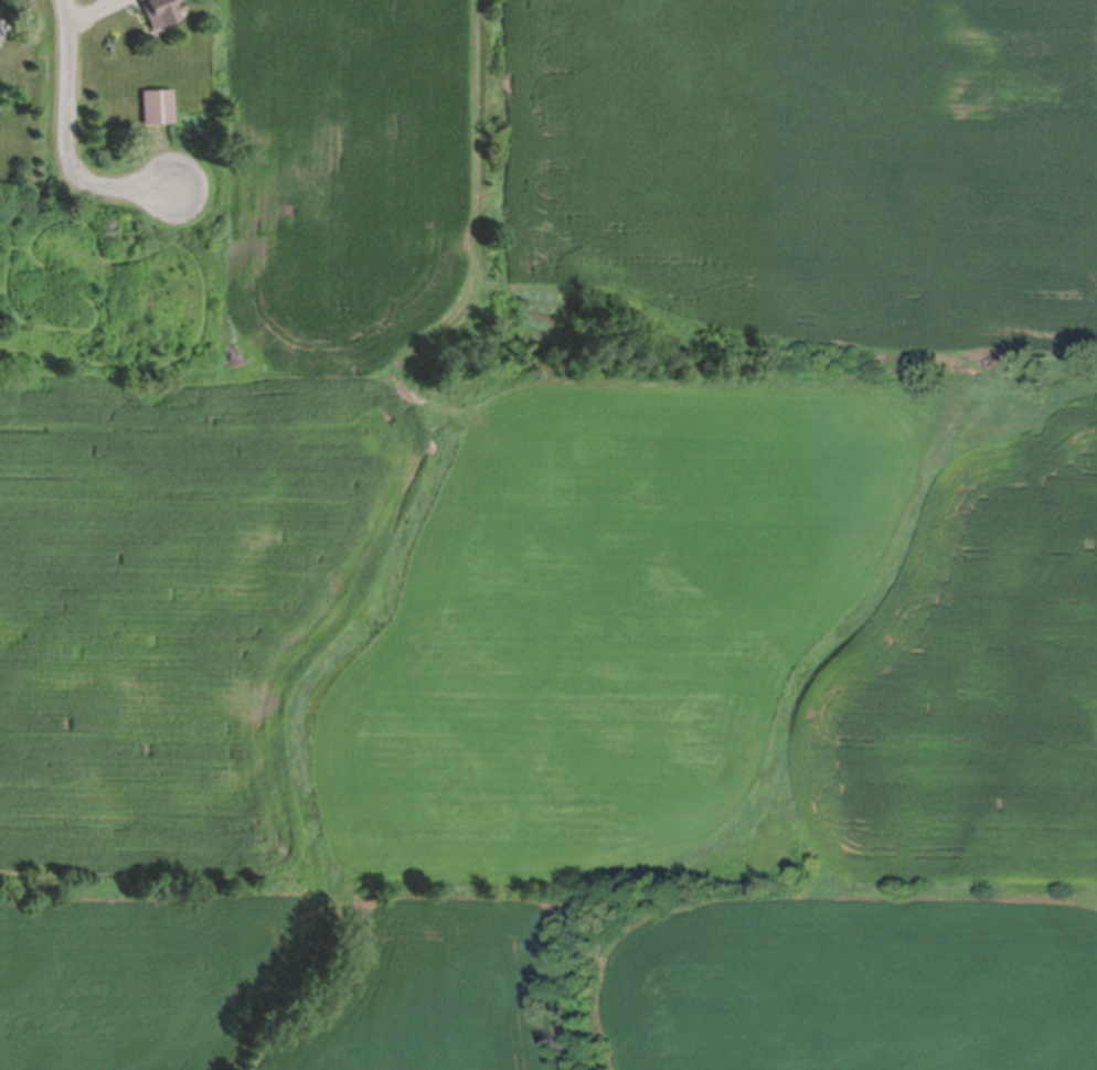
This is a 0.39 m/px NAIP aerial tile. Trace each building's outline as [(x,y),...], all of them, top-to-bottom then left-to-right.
[(150,26),(138,0),(180,0),(183,7),(175,10),(178,14),(167,20),(169,24),(153,31),(151,25),(150,26)] [(143,121),(142,88),(173,87),(174,120),(143,121)]
